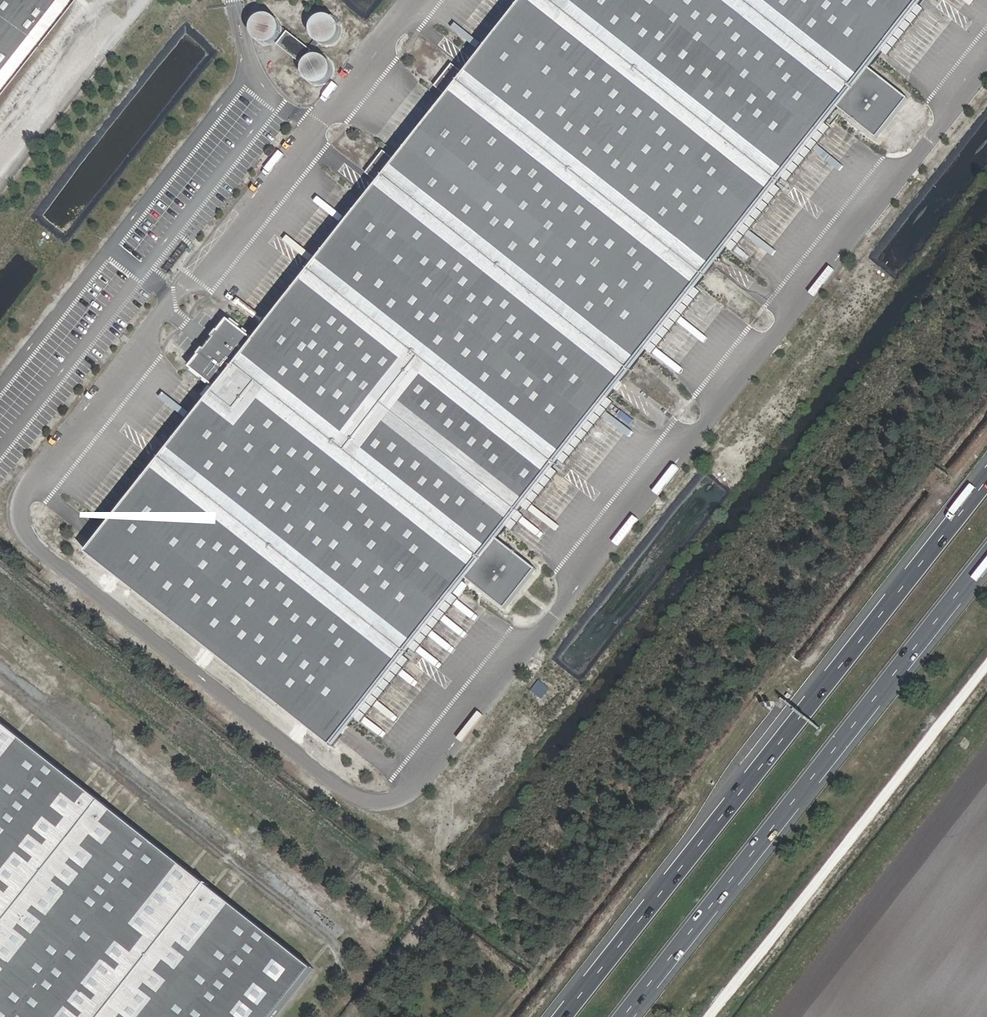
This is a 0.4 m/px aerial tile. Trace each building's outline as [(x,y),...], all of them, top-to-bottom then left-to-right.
[(57,0),(0,0),(0,72),(57,0)] [(451,119),(437,109),(420,132),(433,142),(384,208),(371,198),(354,221),(368,231),(248,390),(220,371),(183,419),(211,441),(87,609),(338,792),(466,623),(506,653),(536,613),(496,583),(823,142),(863,172),(892,132),(853,102),(928,0),(539,0),(451,119)] [(277,17),(253,15),(252,40),(276,41),(277,17)] [(339,44),(340,18),(310,17),(309,43),(339,44)] [(283,33),(275,46),(303,63),(296,74),(319,88),(334,65),(283,33)] [(309,968),(0,724),(0,1016),(270,1016),(309,968)]
